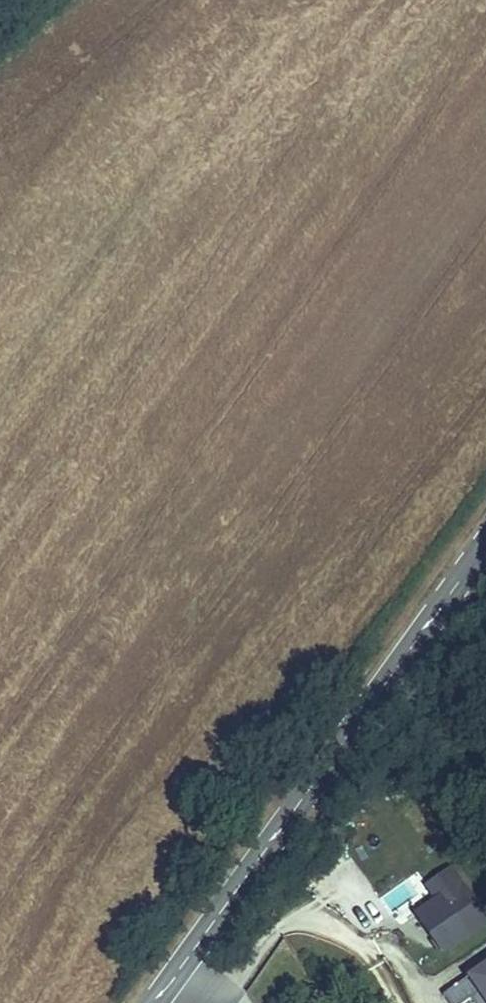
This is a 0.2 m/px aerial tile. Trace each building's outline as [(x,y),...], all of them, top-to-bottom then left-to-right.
[(451,871),(427,887),(437,901),(416,915),(440,950),(447,951),(485,923),(485,922),(451,871)] [(434,941),(430,944),(436,953),(440,950),(434,941)] [(442,995),(448,1002),(464,1002),(469,1000),(471,1002),(485,1002),(485,964),(442,995)]
